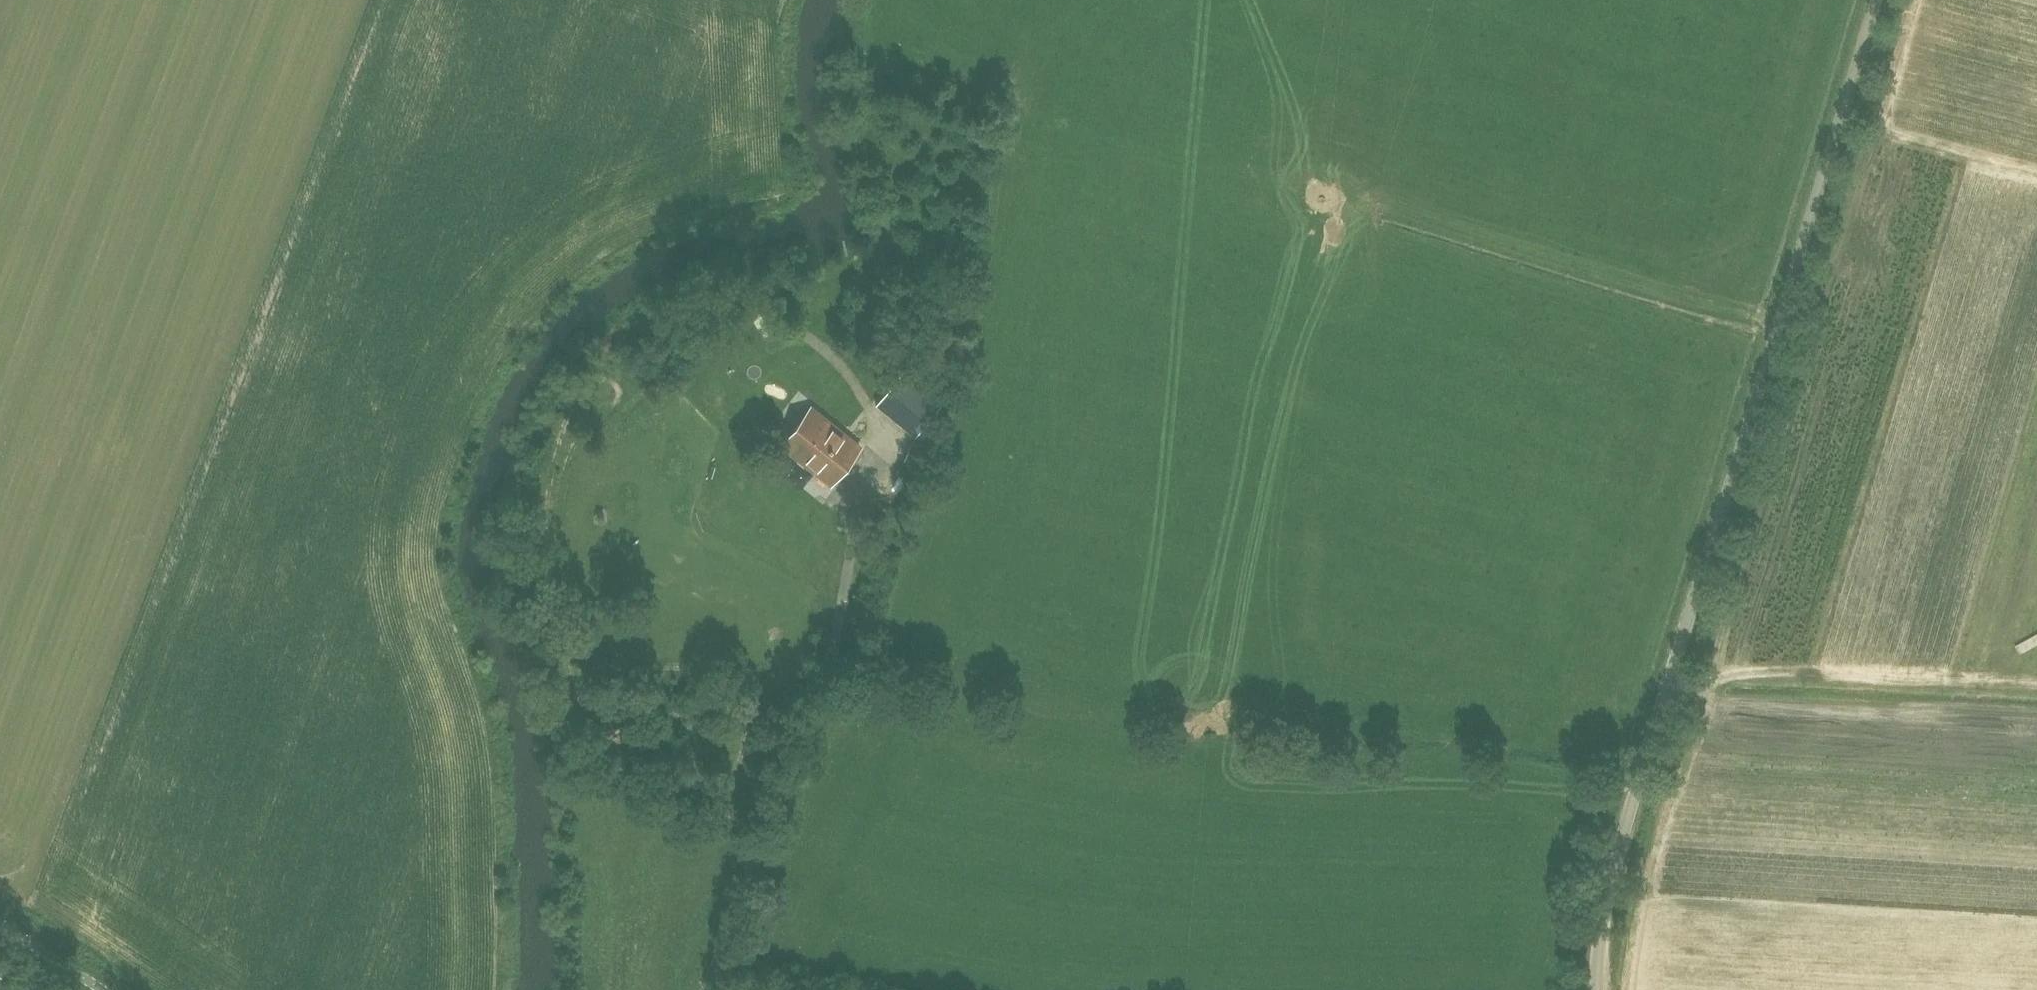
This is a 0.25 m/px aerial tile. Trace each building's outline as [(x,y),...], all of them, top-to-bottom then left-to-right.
[(941,403),(935,397),(946,385),(919,362),(908,376),(903,372),(877,404),(915,435),(941,403)] [(860,446),(811,407),(782,444),(832,483),(860,446)]
